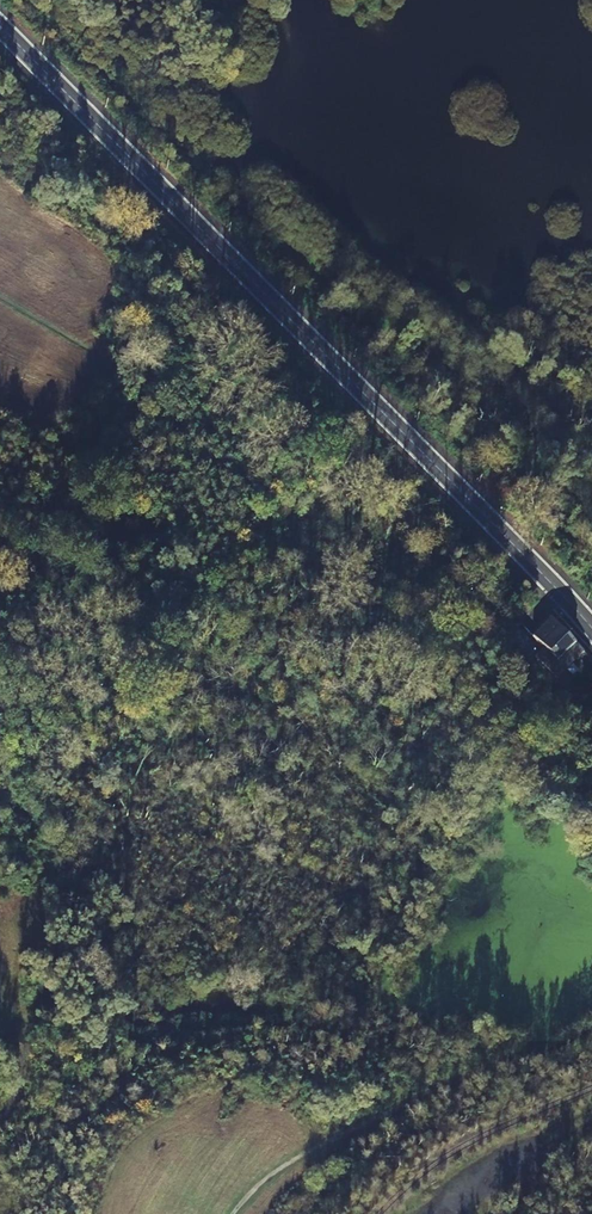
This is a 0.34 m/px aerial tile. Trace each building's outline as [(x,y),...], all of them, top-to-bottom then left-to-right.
[(563,655),(566,658),(576,647),(543,610),(527,627),(559,659),(563,655)] [(518,644),(533,656),(539,649),(525,637),(518,644)]
